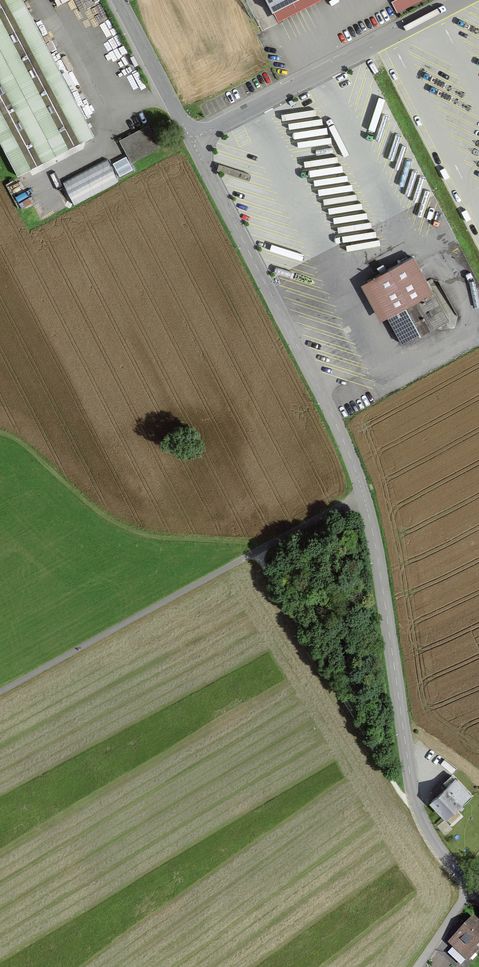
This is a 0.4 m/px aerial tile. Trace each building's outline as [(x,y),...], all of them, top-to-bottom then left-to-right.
[(17,177),(93,137),(21,0),(0,0),(0,144),(17,177)] [(271,13),(297,0),(265,0),(271,13)] [(396,13),(422,0),(394,0),(390,2),(396,13)] [(122,42),(118,44),(136,79),(140,77),(122,42)] [(157,147),(147,128),(120,142),(130,161),(157,147)] [(387,317),(403,309),(417,334),(445,319),(411,257),(367,281),(387,317)] [(447,774),(449,777),(433,792),(436,796),(430,802),(444,816),(468,794),(463,789),(470,780),(445,760),(442,764),(430,754),(425,761),(426,763),(443,776),(447,774)] [(478,941),(478,926),(472,919),(450,943),(454,947),(448,953),(459,964),(465,957),(467,959),(478,947),(476,945),(478,941)]
